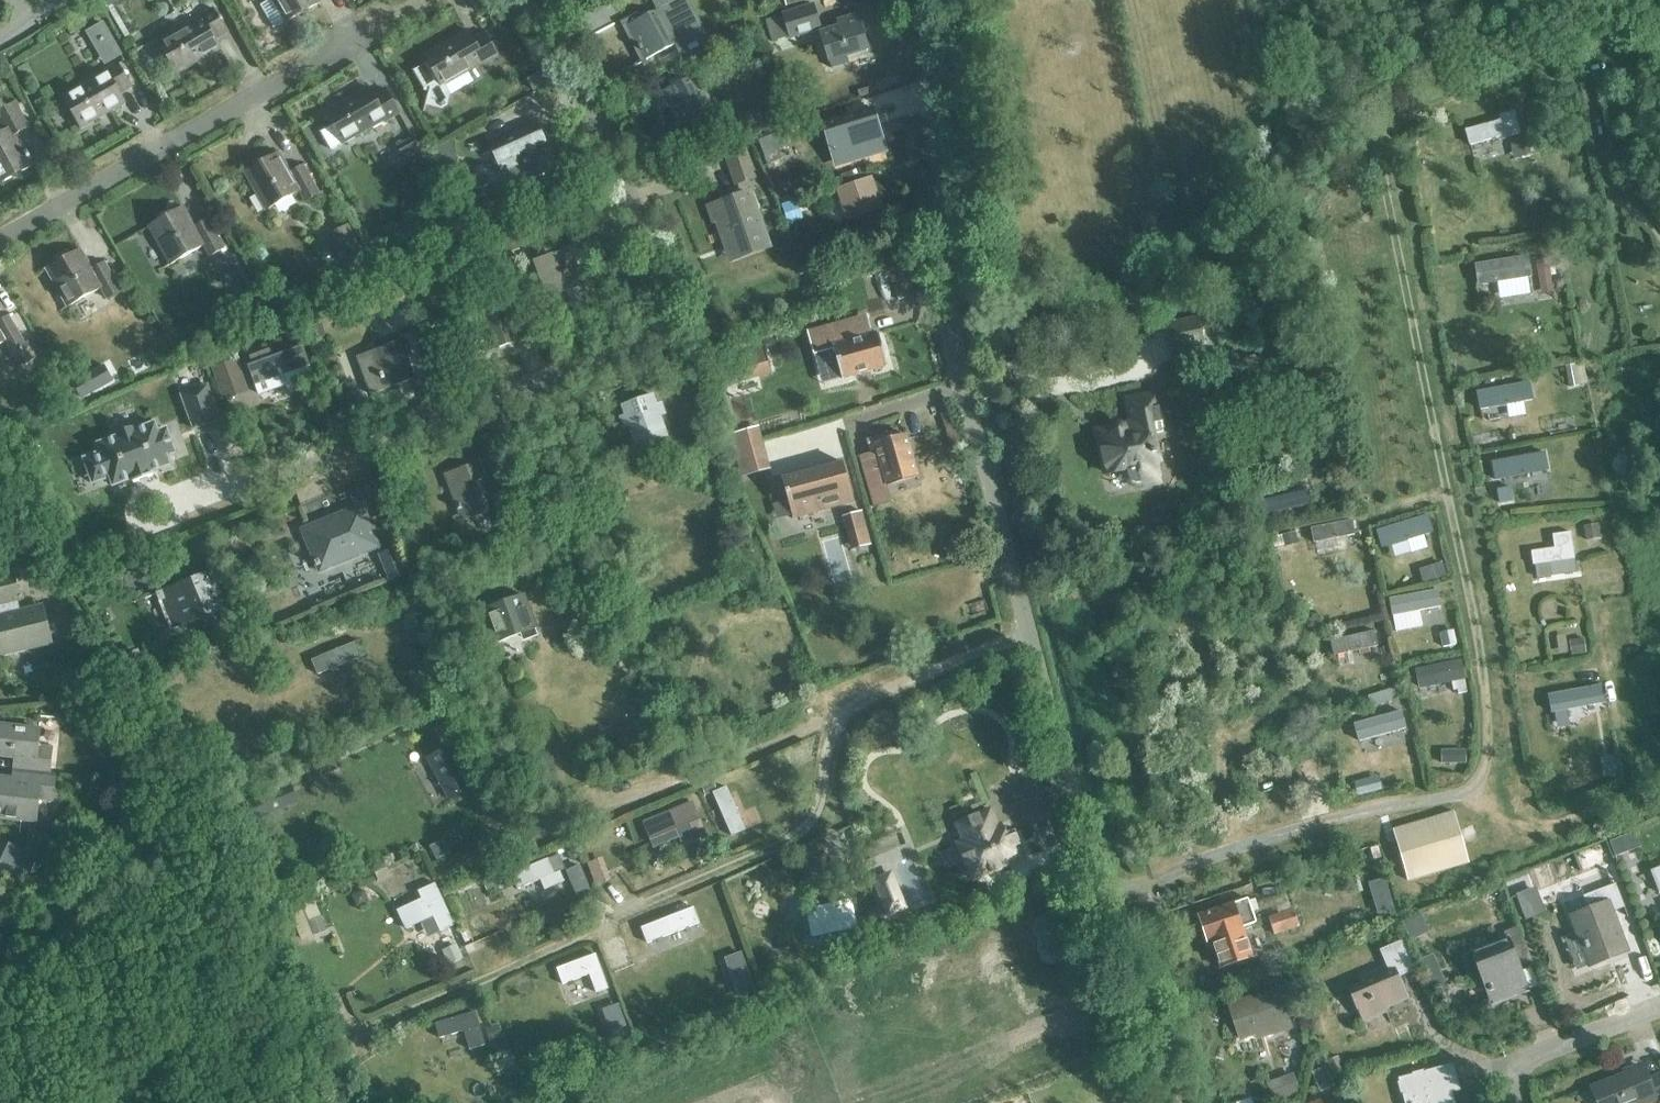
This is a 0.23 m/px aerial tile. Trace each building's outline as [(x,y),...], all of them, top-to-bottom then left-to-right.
[(274,30),(320,3),(319,0),(273,0),(260,7),(274,30)] [(627,25),(638,46),(637,47),(640,51),(645,59),(645,60),(675,44),(678,50),(703,37),(683,0),(652,0),(657,9),(627,25)] [(766,21),(772,42),(789,37),(790,38),(820,28),(819,26),(814,6),(783,15),(783,16),(766,21)] [(158,42),(176,74),(220,50),(215,41),(228,33),(214,8),(199,16),(200,19),(158,42)] [(820,33),(829,61),(867,50),(857,15),(843,19),(845,26),(820,33)] [(484,32),(473,39),(467,29),(423,55),(429,65),(414,74),(422,89),(428,90),(425,104),(441,108),(446,105),(449,95),(444,86),(484,63),(485,65),(499,57),(484,32)] [(63,96),(81,129),(125,104),(120,95),(133,88),(119,62),(104,71),(105,73),(63,96)] [(656,96),(674,130),(704,115),(693,94),(702,90),(695,76),(656,96)] [(386,89),(374,95),(368,86),(324,111),(333,125),(321,132),(331,151),(385,120),(386,122),(400,114),(386,89)] [(33,166),(17,135),(30,128),(16,103),(0,112),(0,121),(6,132),(0,135),(0,184),(33,166)] [(885,150),(872,110),(824,124),(836,165),(868,155),(885,150)] [(1520,134),(1513,112),(1498,116),(1500,121),(1465,131),(1469,146),(1504,136),(1505,138),(1520,134)] [(513,195),(560,173),(539,128),(506,144),(501,135),(487,141),(513,195)] [(396,146),(404,160),(422,151),(414,137),(396,146)] [(770,179),(775,190),(797,181),(782,147),(770,152),(772,157),(768,159),(775,176),(770,179)] [(724,158),(734,187),(755,180),(745,151),(724,158)] [(304,166),(291,174),(279,153),(245,172),(267,211),(301,192),(307,203),(320,195),(304,166)] [(836,190),(847,221),(882,209),(872,178),(836,190)] [(736,260),(767,249),(749,196),(724,205),(729,219),(724,221),(720,230),(726,247),(731,245),(736,260)] [(207,220),(195,227),(183,207),(149,226),(171,264),(204,245),(210,256),(224,249),(207,220)] [(358,287),(378,276),(348,224),(327,237),(346,270),(347,269),(358,287)] [(569,244),(546,253),(543,244),(529,249),(550,305),(586,291),(569,244)] [(105,263),(92,270),(81,249),(46,269),(68,307),(102,288),(107,299),(120,292),(105,263)] [(1536,260),(1540,283),(1552,281),(1551,276),(1556,275),(1553,258),(1536,260)] [(1534,270),(1493,276),(1495,290),(1524,285),(1529,320),(1543,318),(1537,283),(1535,283),(1534,270)] [(460,322),(474,358),(510,344),(502,321),(511,318),(505,304),(460,322)] [(0,321),(0,345),(5,342),(20,368),(38,358),(29,341),(24,344),(8,316),(0,321)] [(866,334),(863,318),(810,334),(815,350),(832,345),(841,377),(885,364),(875,332),(866,334)] [(1164,325),(1169,352),(1204,345),(1198,318),(1164,325)] [(409,365),(405,366),(402,358),(412,354),(406,340),(350,361),(364,398),(414,379),(409,365)] [(260,394),(311,376),(299,343),(261,357),(258,348),(244,353),(260,394)] [(764,349),(723,361),(729,381),(770,369),(764,349)] [(214,369),(226,401),(248,392),(236,361),(214,369)] [(104,366),(73,384),(82,399),(113,381),(104,366)] [(208,380),(180,391),(193,426),(220,416),(208,380)] [(1553,422),(1547,381),(1526,384),(1528,398),(1507,401),(1509,415),(1510,415),(1512,428),(1553,422)] [(661,403),(655,405),(652,395),(623,406),(626,416),(620,418),(624,428),(630,426),(635,441),(664,431),(659,416),(665,414),(661,403)] [(1109,473),(1127,470),(1128,478),(1129,479),(1130,481),(1131,482),(1133,483),(1134,484),(1136,485),(1138,485),(1139,485),(1151,482),(1149,472),(1159,470),(1150,425),(1162,423),(1161,420),(1163,418),(1162,411),(1159,409),(1156,396),(1128,402),(1134,428),(1125,429),(1124,428),(1124,427),(1123,426),(1121,425),(1120,424),(1119,424),(1118,424),(1116,424),(1116,425),(1114,426),(1113,427),(1113,428),(1112,430),(1112,432),(1108,433),(1102,441),(1109,473)] [(101,453),(92,457),(101,481),(110,478),(113,486),(132,480),(133,483),(153,476),(151,472),(170,465),(167,457),(176,454),(167,429),(158,432),(155,424),(136,431),(134,427),(115,434),(117,438),(98,445),(101,453)] [(758,431),(736,438),(747,474),(769,467),(758,431)] [(907,435),(898,438),(897,432),(882,436),(884,442),(875,445),(877,451),(887,485),(918,476),(907,435)] [(877,451),(859,456),(869,491),(887,485),(877,451)] [(793,519),(854,501),(842,461),(781,479),(793,519)] [(483,514),(495,509),(478,462),(445,474),(460,516),(481,509),(483,514)] [(1261,498),(1265,515),(1308,505),(1305,488),(1261,498)] [(305,531),(321,571),(379,546),(363,506),(305,531)] [(861,512),(850,515),(855,532),(866,529),(861,512)] [(1584,527),(1586,541),(1606,537),(1604,529),(1600,530),(1599,524),(1584,527)] [(1576,573),(1571,533),(1553,535),(1555,549),(1531,552),(1533,565),(1535,565),(1537,578),(1576,573)] [(380,553),(391,580),(408,573),(396,547),(380,553)] [(14,612),(12,602),(20,600),(14,572),(0,576),(0,605),(3,615),(0,616),(0,656),(52,643),(43,606),(14,612)] [(164,602),(169,614),(175,629),(225,609),(219,594),(210,573),(157,594),(161,603),(164,602)] [(524,639),(537,634),(523,596),(484,610),(496,640),(521,631),(524,639)] [(588,605),(573,609),(580,626),(594,621),(588,605)] [(1331,641),(1334,656),(1378,646),(1375,631),(1331,641)] [(318,675),(366,655),(360,640),(312,660),(318,675)] [(1603,695),(1562,702),(1564,715),(1592,710),(1594,719),(1598,718),(1599,722),(1607,721),(1603,695)] [(453,725),(446,712),(432,719),(439,732),(453,725)] [(50,773),(53,747),(39,746),(40,729),(0,725),(0,755),(22,758),(21,771),(50,774),(50,773)] [(465,795),(444,750),(426,758),(447,803),(465,795)] [(50,773),(50,774),(21,771),(20,784),(0,782),(0,813),(8,813),(7,818),(37,821),(39,799),(53,800),(56,774),(50,773)] [(713,793),(732,837),(747,831),(727,786),(713,793)] [(693,802),(643,823),(654,848),(679,838),(682,845),(706,834),(693,802)] [(995,878),(1013,870),(1011,865),(1027,857),(1016,832),(1007,835),(1003,825),(999,826),(992,810),(959,824),(966,841),(960,843),(976,880),(993,872),(995,878)] [(1393,828),(1409,881),(1469,863),(1454,811),(1393,828)] [(442,843),(430,850),(436,862),(449,856),(442,843)] [(2,860),(30,874),(38,857),(9,844),(2,860)] [(548,859),(511,875),(518,889),(540,879),(545,890),(565,881),(561,871),(555,874),(548,859)] [(607,869),(590,875),(594,889),(611,884),(607,869)] [(454,925),(436,884),(419,891),(423,899),(398,911),(406,929),(428,920),(430,923),(436,921),(440,931),(454,925)] [(1572,917),(1591,966),(1628,951),(1613,913),(1626,908),(1617,884),(1585,897),(1590,910),(1572,917)] [(868,924),(867,922),(860,889),(847,891),(848,898),(829,903),(836,931),(867,924),(868,924)] [(1244,924),(1257,920),(1250,897),(1238,900),(1237,899),(1200,911),(1208,939),(1213,937),(1221,964),(1254,954),(1244,924)] [(1294,909),(1291,910),(1289,902),(1274,907),(1275,909),(1267,912),(1275,935),(1300,928),(1294,909)] [(643,928),(649,944),(700,924),(694,908),(643,928)] [(868,924),(867,924),(873,949),(886,946),(880,919),(867,922),(868,924)] [(1497,1004),(1529,991),(1519,966),(1532,961),(1520,928),(1505,933),(1508,940),(1472,954),(1481,975),(1485,973),(1497,1004)] [(1348,989),(1362,1023),(1387,1012),(1385,1010),(1408,1000),(1398,978),(1419,969),(1406,939),(1380,950),(1389,971),(1348,989)] [(464,959),(457,944),(443,951),(449,966),(464,959)] [(596,954),(557,969),(563,985),(590,975),(597,994),(609,990),(596,954)] [(1280,970),(1260,978),(1263,987),(1283,980),(1280,970)] [(1275,1035),(1292,1029),(1279,990),(1229,1007),(1240,1039),(1272,1028),(1275,1035)] [(476,1012),(435,1024),(439,1038),(465,1031),(470,1050),(486,1045),(476,1012)] [(486,1029),(496,1055),(508,1051),(498,1024),(486,1029)] [(1448,1081),(1455,1079),(1451,1064),(1398,1079),(1405,1102),(1454,1102),(1448,1081)] [(1649,1080),(1644,1068),(1593,1088),(1599,1102),(1656,1102),(1657,1102),(1659,1102),(1659,1075),(1649,1080)] [(1302,1093),(1294,1072),(1267,1081),(1274,1101),(1302,1093)] [(389,1084),(377,1091),(384,1102),(401,1102),(389,1084)]
